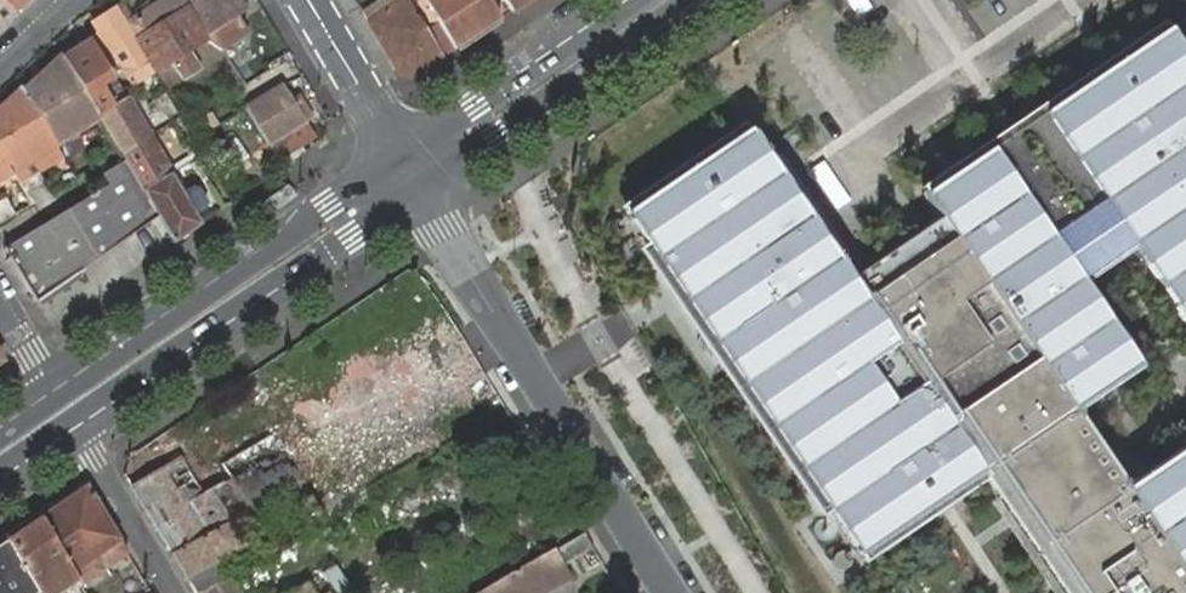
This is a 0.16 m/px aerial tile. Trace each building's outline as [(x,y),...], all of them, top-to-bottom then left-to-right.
[(14,13),(1,0),(0,0),(0,26),(14,13)] [(14,13),(28,0),(1,0),(14,13)] [(185,10),(179,0),(164,0),(125,25),(135,41),(185,10)] [(189,15),(203,6),(199,0),(179,0),(185,10),(189,15)] [(202,37),(248,8),(243,0),(199,0),(203,6),(189,15),(202,37)] [(410,3),(409,0),(402,0),(386,11),(380,0),(379,0),(362,12),(398,73),(416,77),(443,58),(417,14),(410,3)] [(410,3),(417,14),(423,10),(428,8),(431,13),(437,23),(454,51),(500,19),(488,0),(415,0),(410,3)] [(511,12),(528,0),(504,0),(511,12)] [(115,9),(122,21),(129,16),(122,5),(121,6),(115,9)] [(133,84),(154,71),(135,41),(125,25),(122,21),(115,9),(92,24),(98,34),(90,39),(108,70),(117,65),(130,86),(133,84)] [(154,71),(170,61),(182,81),(201,69),(189,50),(204,40),(202,37),(189,15),(185,10),(135,41),(154,71)] [(1163,34),(1156,23),(916,191),(921,200),(950,242),(937,251),(859,304),(830,262),(840,255),(772,159),(764,165),(743,134),(738,126),(617,208),(623,217),(653,262),(683,305),(712,346),(740,387),(770,432),(799,473),(826,513),(854,555),(860,564),(981,482),(1033,557),(1057,592),(1185,592),(1185,450),(1123,492),(1072,418),(1140,372),(1080,284),(1131,249),(1185,329),(1185,67),(1163,34)] [(82,91),(98,118),(127,101),(108,70),(90,39),(61,57),(71,72),(82,91)] [(71,72),(61,57),(60,55),(29,84),(35,93),(27,98),(39,117),(54,145),(99,119),(98,118),(82,91),(71,72)] [(274,68),(280,77),(294,68),(286,55),(271,64),(274,68)] [(239,98),(246,109),(277,88),(282,85),(286,90),(301,80),(294,68),(280,77),(273,81),(271,78),(239,98)] [(35,93),(29,84),(23,89),(27,98),(35,93)] [(277,88),(246,109),(267,143),(305,120),(316,114),(309,92),(294,102),(286,90),(282,85),(277,88)] [(23,89),(0,110),(0,112),(11,102),(14,106),(27,98),(23,89)] [(25,125),(39,117),(27,98),(14,106),(25,125)] [(99,120),(120,154),(149,137),(127,101),(98,118),(99,119),(99,120)] [(54,145),(39,117),(25,125),(14,106),(11,102),(0,112),(0,113),(17,130),(0,141),(0,144),(14,168),(54,145)] [(17,130),(0,113),(0,141),(17,130)] [(305,120),(267,143),(276,158),(314,135),(305,120)] [(173,243),(201,224),(209,208),(199,189),(182,193),(149,137),(120,154),(125,162),(156,214),(173,243)] [(14,168),(0,144),(0,176),(14,168)] [(113,246),(156,214),(125,162),(102,175),(109,185),(86,199),(113,246)] [(0,200),(0,222),(13,214),(4,198),(0,200)] [(93,261),(113,246),(86,199),(66,211),(93,261)] [(75,273),(93,261),(66,211),(46,223),(75,273)] [(46,223),(4,249),(34,303),(75,273),(46,223)] [(335,514),(516,417),(454,302),(273,399),(335,514)] [(87,487),(40,518),(77,580),(80,586),(127,554),(87,487)] [(6,540),(40,592),(59,592),(77,580),(40,518),(6,540)] [(565,575),(562,569),(587,552),(577,533),(572,536),(551,548),(476,592),(536,592),(565,575)] [(0,544),(0,592),(40,592),(6,540),(0,544)] [(203,592),(232,592),(225,580),(224,580),(203,592)]
